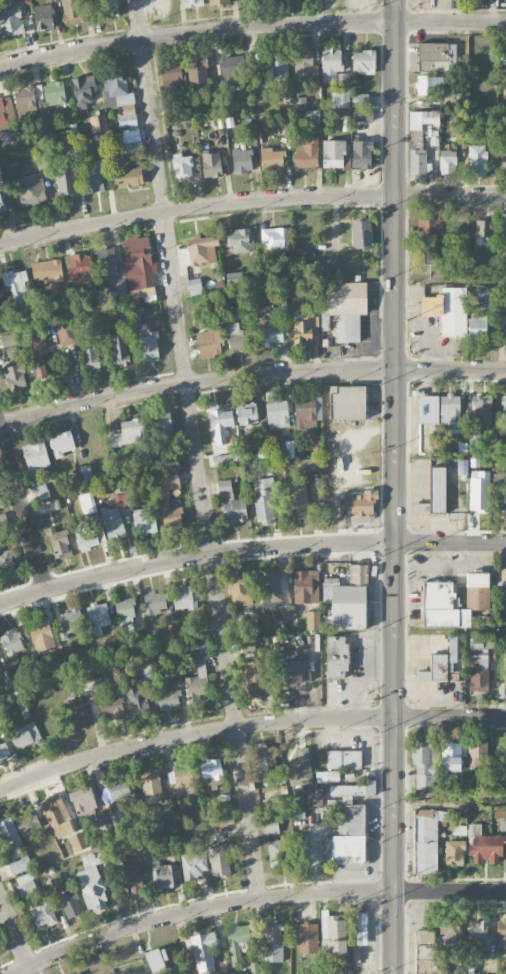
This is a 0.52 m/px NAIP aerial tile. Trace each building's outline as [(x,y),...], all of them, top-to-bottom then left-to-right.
[(63,23),(82,23),(81,0),(62,0),(63,23)] [(98,18),(118,17),(117,0),(98,0),(98,18)] [(52,5),(34,5),(35,30),(53,29),(52,5)] [(24,33),(20,7),(0,10),(0,27),(2,37),(24,33)] [(456,44),(418,43),(418,70),(456,71),(456,44)] [(318,82),(318,66),(312,66),(311,46),(294,46),(295,82),(318,82)] [(322,82),(336,83),(336,72),(341,72),(342,50),(322,49),(322,82)] [(353,51),(352,74),(375,74),(375,52),(353,51)] [(269,53),(270,77),(287,76),(287,52),(269,53)] [(220,58),(222,69),(218,69),(222,101),(230,100),(229,86),(247,84),(243,55),(220,58)] [(188,56),(189,90),(207,90),(206,56),(188,56)] [(185,85),(182,63),(160,66),(164,88),(185,85)] [(337,87),(348,87),(348,74),(337,74),(337,87)] [(416,94),(443,93),(443,76),(416,76),(416,94)] [(73,78),(75,110),(90,109),(89,92),(95,91),(94,77),(73,78)] [(120,128),(137,126),(133,92),(128,93),(126,79),(103,81),(106,108),(122,106),(123,115),(118,116),(120,128)] [(66,103),(62,81),(43,84),(47,107),(66,103)] [(18,120),(38,117),(40,131),(48,129),(40,85),(13,90),(18,120)] [(349,108),(349,88),(331,88),(332,109),(349,108)] [(368,107),(368,95),(352,95),(352,107),(368,107)] [(353,109),(353,122),(373,122),(373,109),(353,109)] [(319,126),(320,111),(305,110),(304,126),(319,126)] [(410,112),(410,149),(423,149),(422,126),(439,125),(439,111),(410,112)] [(92,134),(108,131),(106,115),(90,117),(92,134)] [(290,127),(290,118),(284,118),(284,121),(280,121),(281,127),(290,127)] [(318,138),(307,137),(307,145),(294,145),(294,168),(318,168),(318,138)] [(10,141),(12,150),(21,147),(19,138),(10,141)] [(323,169),(348,169),(347,140),(322,141),(323,169)] [(352,169),(372,169),(372,141),(352,141),(352,169)] [(469,176),(485,176),(485,145),(468,145),(469,176)] [(285,151),(272,152),(271,148),(260,148),(261,169),(285,169),(285,151)] [(233,174),(252,173),(251,150),(233,150),(233,174)] [(427,150),(410,150),(409,177),(426,177),(427,150)] [(440,175),(456,174),(456,150),(439,151),(440,175)] [(49,152),(37,151),(36,169),(49,169),(49,152)] [(222,177),(220,153),(202,154),(204,178),(222,177)] [(191,156),(182,157),(182,154),(173,154),(174,181),(192,181),(191,156)] [(103,192),(101,161),(84,162),(86,193),(103,192)] [(117,188),(143,186),(142,166),(116,168),(117,188)] [(75,167),(57,168),(58,196),(76,195),(75,167)] [(46,203),(42,174),(18,177),(21,207),(46,203)] [(418,219),(418,251),(441,251),(441,219),(418,219)] [(352,249),(372,248),(371,220),(351,221),(352,249)] [(476,220),(475,245),(491,245),(492,221),(476,220)] [(498,224),(498,246),(505,246),(505,224),(498,224)] [(268,252),(288,252),(287,228),(261,229),(262,245),(267,245),(268,252)] [(233,253),(253,252),(252,230),(227,231),(227,247),(233,247),(233,253)] [(148,235),(130,238),(130,240),(122,240),(129,299),(144,297),(145,302),(157,301),(154,274),(157,273),(156,263),(151,263),(148,235)] [(203,242),(203,240),(188,240),(189,265),(217,264),(216,241),(203,242)] [(96,250),(98,269),(108,269),(111,297),(127,296),(125,279),(118,280),(114,249),(96,250)] [(90,253),(65,256),(68,285),(92,283),(90,253)] [(436,253),(423,253),(424,264),(436,264),(436,253)] [(64,282),(60,259),(31,263),(35,286),(64,282)] [(2,274),(5,288),(11,286),(16,308),(29,305),(23,283),(29,281),(26,268),(2,274)] [(226,274),(227,286),(243,284),(242,272),(226,274)] [(202,294),(199,278),(187,281),(190,296),(202,294)] [(366,283),(327,283),(327,315),(337,315),(337,342),(359,342),(359,315),(366,315),(366,283)] [(466,288),(441,288),(441,297),(421,296),(421,315),(440,315),(440,336),(466,336),(466,288)] [(486,313),(468,313),(469,344),(487,343),(486,313)] [(293,318),(294,343),(319,342),(319,317),(293,318)] [(71,318),(54,322),(61,347),(78,343),(71,318)] [(239,330),(238,323),(227,324),(228,350),(249,350),(248,330),(239,330)] [(283,327),(259,328),(259,348),(269,347),(269,343),(283,343),(283,327)] [(146,336),(140,337),(141,361),(159,360),(157,330),(145,331),(146,336)] [(221,330),(197,332),(200,359),(223,357),(221,330)] [(7,362),(20,359),(13,334),(1,337),(7,362)] [(128,336),(112,336),(113,367),(129,366),(128,336)] [(35,379),(48,377),(42,337),(32,339),(34,356),(32,356),(35,379)] [(82,342),(87,372),(102,370),(96,340),(82,342)] [(27,389),(23,364),(4,368),(8,392),(27,389)] [(331,420),(364,420),(364,386),(336,387),(336,394),(330,394),(331,420)] [(440,430),(460,430),(460,395),(440,395),(440,430)] [(439,396),(422,396),(421,427),(431,428),(432,424),(438,424),(439,396)] [(315,420),(322,420),(321,397),(295,398),(295,429),(315,429),(315,420)] [(491,426),(491,397),(472,397),(473,426),(491,426)] [(289,428),(288,400),(266,401),(267,429),(289,428)] [(236,405),(237,425),(257,424),(256,404),(236,405)] [(233,426),(232,410),(210,412),(213,446),(227,445),(226,427),(233,426)] [(153,415),(156,438),(173,435),(169,412),(153,415)] [(107,446),(145,443),(143,419),(120,421),(122,434),(106,435),(107,446)] [(55,459),(64,457),(62,453),(76,449),(71,431),(49,437),(55,459)] [(468,452),(479,453),(479,432),(469,432),(468,452)] [(432,439),(421,438),(420,450),(431,451),(432,439)] [(29,474),(51,468),(43,440),(22,446),(29,474)] [(240,463),(238,453),(212,457),(214,468),(240,463)] [(316,459),(303,459),(303,472),(316,472),(316,459)] [(467,472),(467,460),(457,460),(457,472),(467,472)] [(79,468),(83,485),(94,482),(90,465),(79,468)] [(445,468),(429,468),(430,513),(445,513),(445,468)] [(489,472),(470,471),(470,511),(489,512),(489,472)] [(163,532),(182,531),(180,499),(172,500),(172,490),(179,490),(178,474),(159,476),(163,532)] [(505,516),(505,474),(493,474),(493,516),(505,516)] [(254,497),(257,523),(266,522),(266,521),(276,520),(270,478),(254,480),(256,497),(254,497)] [(247,520),(245,499),(233,501),(231,480),(217,481),(219,495),(222,495),(225,522),(247,520)] [(285,483),(286,521),(308,520),(307,482),(285,483)] [(39,500),(49,498),(46,484),(35,487),(39,500)] [(351,515),(372,515),(373,500),(378,501),(378,490),(363,490),(363,497),(351,497),(351,515)] [(79,495),(83,515),(96,512),(92,492),(79,495)] [(429,504),(416,504),(416,514),(429,514),(429,504)] [(101,510),(108,541),(126,537),(119,506),(101,510)] [(142,527),(142,534),(156,534),(155,513),(148,514),(147,509),(133,510),(134,527),(142,527)] [(100,546),(96,529),(89,531),(87,523),(74,526),(80,551),(100,546)] [(66,530),(55,532),(54,527),(47,529),(54,560),(71,557),(66,530)] [(16,572),(11,549),(0,552),(0,576),(16,572)] [(365,565),(350,565),(349,585),(364,585),(365,565)] [(318,603),(318,571),(294,571),(294,604),(318,603)] [(262,599),(271,598),(271,607),(282,607),(280,573),(260,574),(262,599)] [(466,610),(489,611),(489,573),(467,573),(466,610)] [(232,606),(251,605),(249,575),(230,576),(232,606)] [(422,627),(470,628),(471,610),(459,609),(459,598),(457,598),(457,583),(424,582),(422,627)] [(331,603),(331,629),(365,630),(366,585),(323,584),(323,603),(331,603)] [(197,609),(196,587),(175,588),(176,610),(197,609)] [(166,593),(144,594),(145,613),(167,612),(166,593)] [(116,600),(118,631),(135,631),(133,599),(116,600)] [(86,607),(93,637),(103,635),(101,627),(111,624),(106,602),(86,607)] [(59,613),(63,628),(58,629),(61,641),(68,639),(67,634),(84,630),(78,608),(59,613)] [(320,611),(306,611),(307,630),(320,630),(320,611)] [(37,626),(30,628),(35,652),(54,648),(49,617),(35,619),(37,626)] [(169,639),(177,638),(175,625),(168,626),(169,639)] [(7,657),(26,651),(19,630),(1,635),(7,657)] [(494,635),(471,634),(469,692),(487,692),(489,649),(494,649),(494,635)] [(430,672),(416,672),(417,681),(447,680),(447,674),(457,674),(457,636),(449,637),(449,655),(430,655),(430,672)] [(347,637),(326,637),(327,678),(348,678),(347,637)] [(242,653),(255,652),(254,640),(241,641),(242,653)] [(184,678),(188,703),(200,702),(200,695),(208,694),(203,651),(191,652),(193,668),(197,667),(198,677),(184,678)] [(280,662),(281,688),(303,687),(303,682),(311,682),(310,660),(280,662)] [(246,698),(265,698),(264,662),(245,662),(246,698)] [(140,685),(126,687),(132,716),(146,713),(140,685)] [(181,708),(179,690),(157,692),(159,711),(181,708)] [(121,719),(119,697),(100,699),(103,721),(121,719)] [(63,704),(72,731),(90,725),(81,698),(63,704)] [(9,732),(16,750),(41,739),(34,722),(9,732)] [(460,772),(461,742),(441,741),(441,771),(460,772)] [(468,741),(468,770),(488,770),(488,741),(468,741)] [(1,744),(0,742),(0,760),(11,755),(5,742),(1,744)] [(415,742),(413,789),(433,789),(434,742),(415,742)] [(257,772),(269,772),(267,744),(256,744),(257,772)] [(361,769),(361,751),(327,751),(327,769),(361,769)] [(216,784),(222,784),(221,760),(201,761),(202,790),(217,789),(216,784)] [(196,792),(189,763),(172,767),(176,783),(169,784),(173,797),(196,792)] [(161,796),(160,770),(142,771),(142,796),(161,796)] [(339,771),(315,772),(316,783),(339,782),(339,771)] [(107,784),(112,802),(132,797),(129,787),(133,786),(130,777),(107,784)] [(98,812),(90,785),(70,791),(78,818),(98,812)] [(364,786),(330,785),(330,795),(342,796),(342,804),(352,804),(352,795),(363,796),(364,786)] [(322,790),(307,790),(307,807),(322,806),(322,790)] [(75,818),(71,820),(59,793),(39,802),(57,841),(81,829),(75,818)] [(281,808),(280,798),(262,800),(263,810),(281,808)] [(326,837),(326,863),(364,863),(364,805),(345,805),(345,820),(331,820),(332,836),(326,837)] [(14,820),(22,837),(42,827),(34,811),(14,820)] [(437,874),(437,822),(447,822),(447,811),(414,811),(414,874),(437,874)] [(0,819),(0,838),(5,850),(6,850),(10,861),(25,855),(10,815),(0,819)] [(96,820),(103,838),(114,833),(106,815),(96,820)] [(262,819),(264,836),(280,834),(278,817),(262,819)] [(69,837),(75,853),(88,847),(82,832),(69,837)] [(471,836),(470,862),(489,863),(489,864),(498,865),(499,854),(505,854),(505,838),(471,836)] [(268,841),(269,867),(285,866),(284,841),(268,841)] [(446,866),(464,866),(464,842),(445,842),(446,866)] [(229,877),(228,845),(209,845),(210,877),(229,877)] [(209,876),(206,853),(181,856),(184,879),(209,876)] [(7,863),(12,876),(32,867),(27,855),(7,863)] [(75,874),(90,913),(111,905),(91,855),(81,859),(85,869),(75,874)] [(152,862),(153,889),(177,888),(176,865),(159,866),(159,861),(152,862)] [(122,894),(142,893),(140,864),(121,865),(122,894)] [(14,879),(21,896),(37,891),(30,873),(14,879)] [(57,895),(68,921),(83,915),(73,889),(57,895)] [(38,929),(57,921),(49,901),(29,909),(38,929)] [(328,911),(321,911),(322,956),(346,956),(345,917),(328,918),(328,911)] [(352,913),(353,963),(367,963),(367,913),(352,913)] [(487,947),(488,921),(469,920),(468,946),(487,947)] [(496,953),(505,953),(505,920),(497,920),(496,953)] [(264,951),(283,951),(283,924),(264,924),(264,951)] [(318,954),(317,924),(298,924),(298,954),(318,954)] [(462,946),(461,924),(441,925),(442,947),(462,946)] [(240,944),(250,944),(249,926),(228,927),(230,965),(241,965),(240,944)] [(445,960),(433,960),(433,930),(414,931),(415,973),(432,973),(446,973),(445,960)] [(192,936),(197,973),(215,971),(212,949),(217,948),(215,933),(192,936)] [(165,948),(146,953),(151,973),(166,970),(163,961),(168,960),(165,948)] [(185,973),(195,973),(194,966),(184,966),(185,973)]
